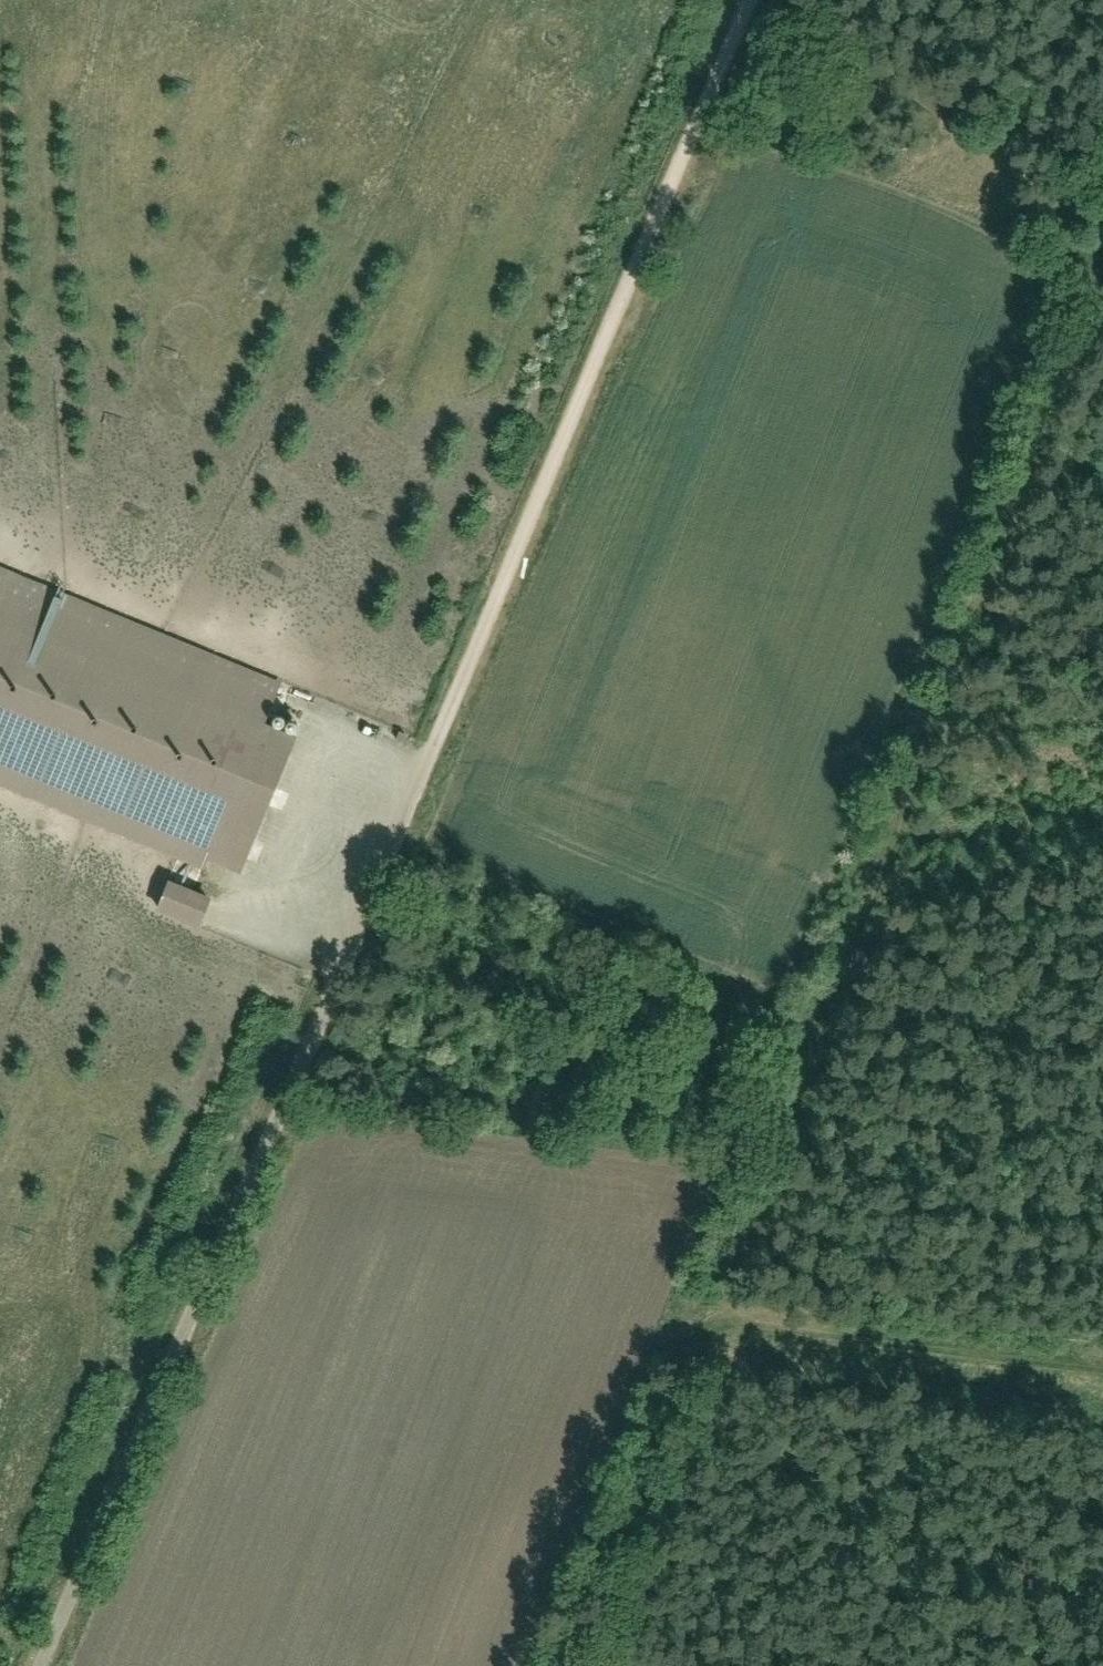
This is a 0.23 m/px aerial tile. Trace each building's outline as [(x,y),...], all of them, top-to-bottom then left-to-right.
[(0,573),(0,786),(188,861),(262,677),(0,573)] [(204,926),(216,894),(172,877),(159,909),(204,926)]
